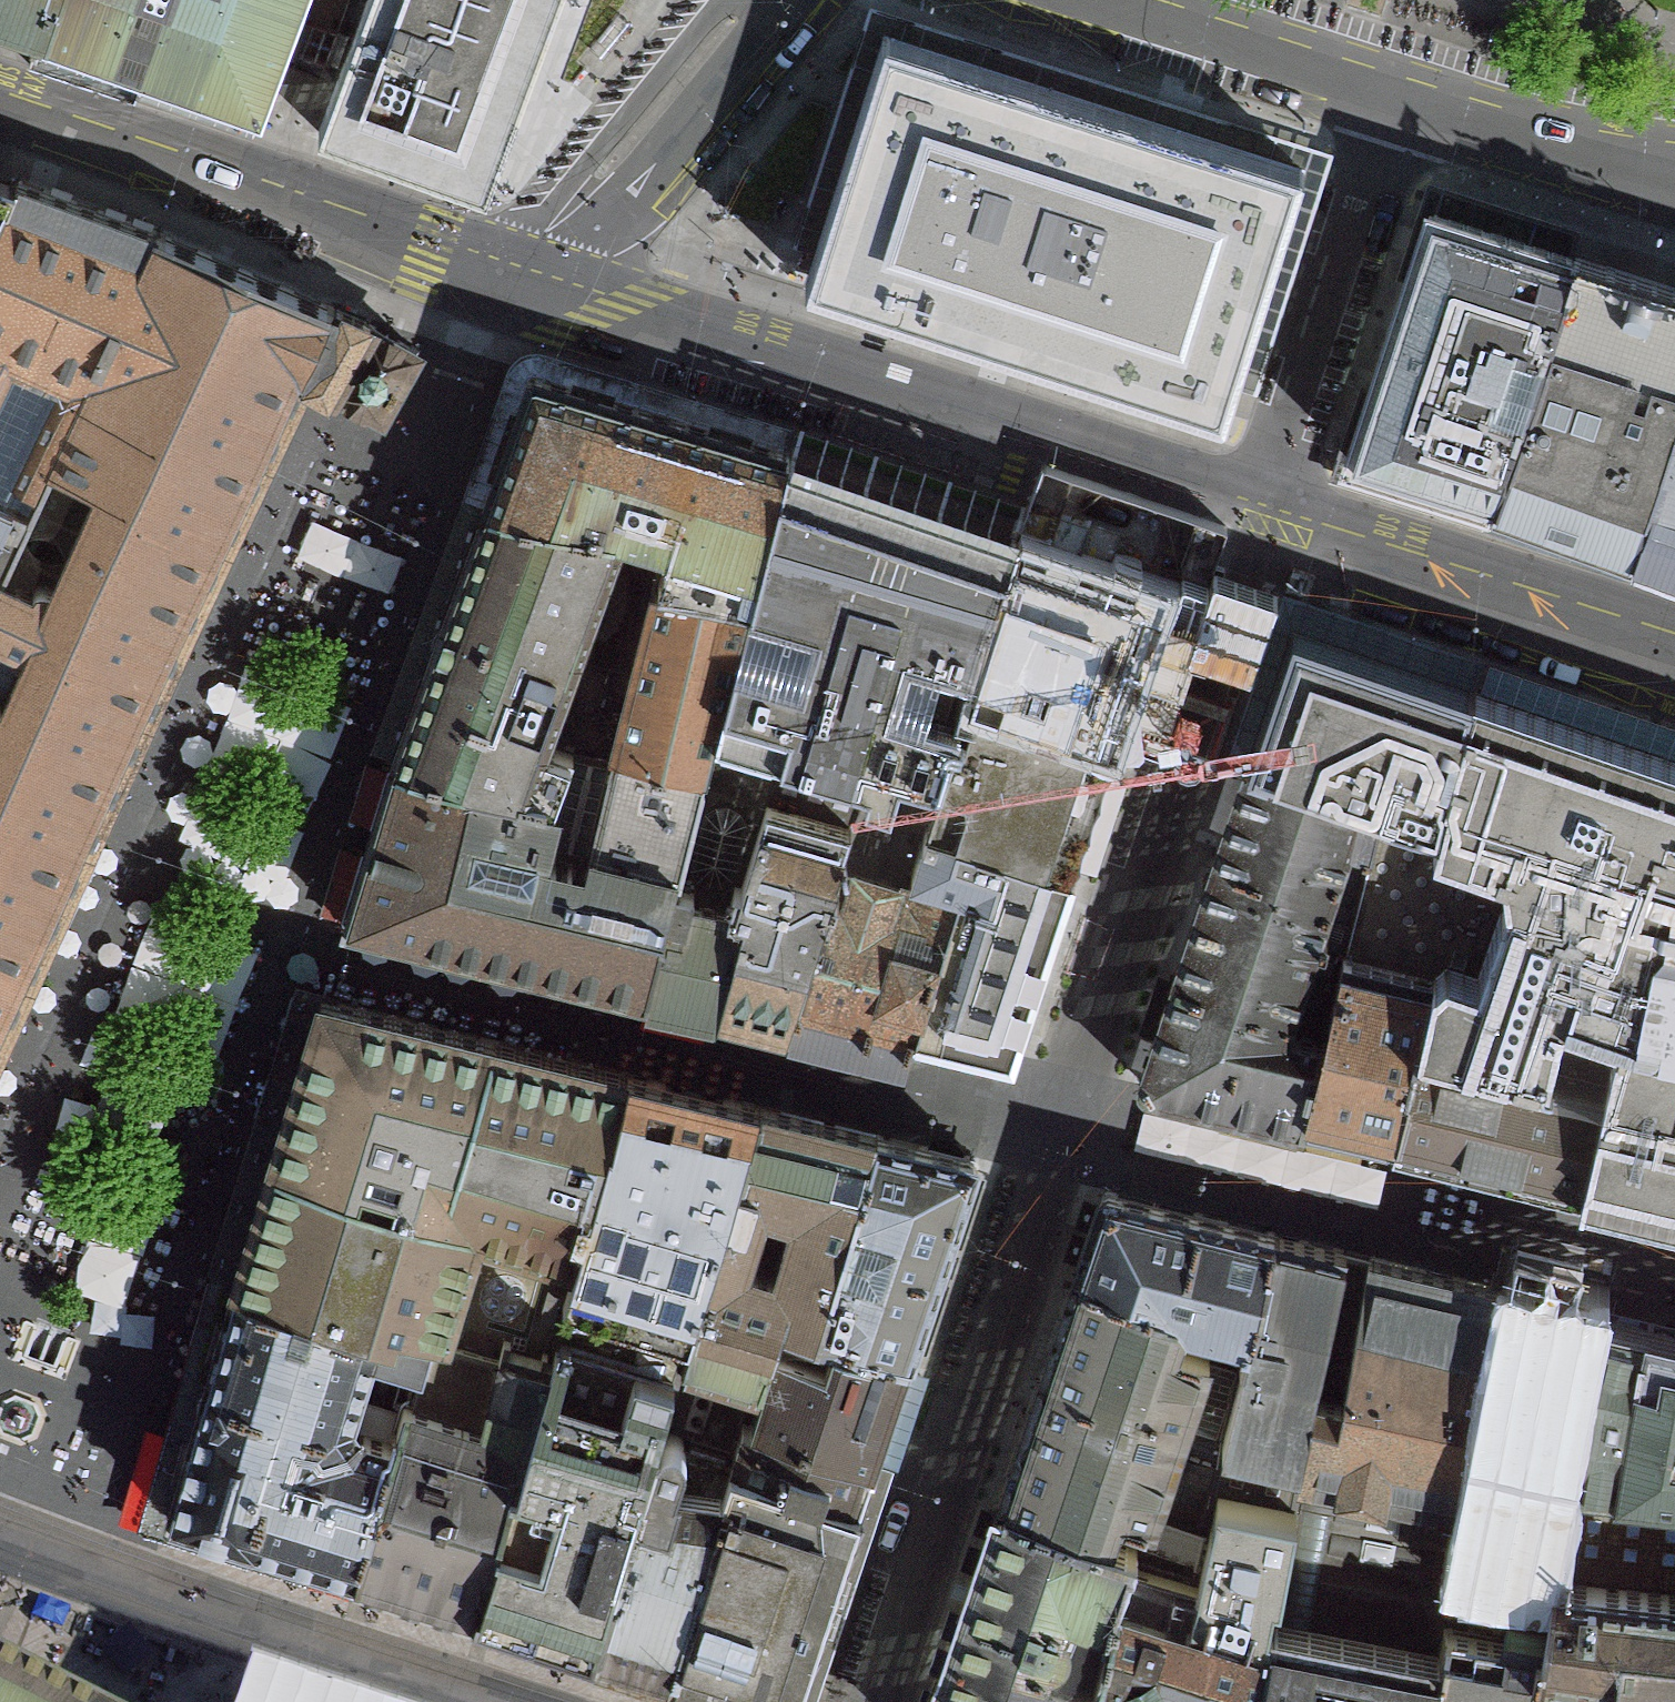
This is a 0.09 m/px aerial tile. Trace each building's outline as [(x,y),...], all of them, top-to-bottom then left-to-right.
[(42,38),(55,0),(0,0),(0,24),(42,38)] [(42,38),(152,76),(261,112),(303,0),(55,0),(42,38)] [(317,131),(485,193),(500,156),(556,0),(366,0),(358,22),(317,131)] [(1165,397),(1223,414),(1267,278),(1303,169),(1229,145),(1038,84),(887,36),(817,255),(808,285),(959,332),(1165,397)] [(42,200),(0,185),(0,294),(42,200)] [(42,200),(0,294),(0,348),(12,352),(3,373),(0,372),(0,448),(37,361),(89,383),(43,482),(66,493),(77,471),(173,246),(114,225),(42,200)] [(1426,478),(1493,500),(1576,256),(1474,222),(1433,210),(1399,307),(1351,455),(1426,478)] [(344,306),(173,246),(77,471),(119,485),(241,533),(281,445),(309,384),(344,306)] [(1576,256),(1493,500),(1602,538),(1635,551),(1674,424),(1674,287),(1659,282),(1576,256)] [(344,306),(309,384),(321,391),(384,428),(405,389),(428,346),(344,306)] [(759,603),(791,462),(666,422),(529,378),(487,506),(634,540),(681,553),(671,582),(759,603)] [(1635,551),(1674,565),(1674,424),(1635,551)] [(928,506),(791,462),(759,603),(720,762),(716,776),(784,791),(791,759),(878,782),(919,794),(929,770),(964,780),(978,734),(987,736),(1003,684),(1049,545),(928,506)] [(10,627),(34,570),(61,508),(0,476),(0,650),(10,627)] [(100,842),(197,628),(241,533),(119,485),(77,591),(34,570),(10,627),(0,650),(0,798),(100,842)] [(437,634),(387,760),(565,795),(573,772),(583,742),(559,739),(634,540),(487,506),(437,634)] [(1003,684),(1139,731),(1179,587),(1087,557),(1049,545),(1003,684)] [(634,743),(720,762),(759,603),(671,582),(634,743)] [(1274,687),(1248,761),(1386,808),(1398,775),(1448,791),(1474,689),(1309,633),(1295,629),(1274,687)] [(1129,760),(1139,731),(1003,684),(987,736),(978,734),(964,780),(950,823),(1094,866),(1129,760)] [(1674,835),(1674,758),(1671,756),(1496,697),(1474,689),(1448,791),(1442,825),(1386,808),(1371,848),(1346,951),(1423,970),(1435,974),(1418,1041),(1551,1073),(1560,1018),(1617,1032),(1642,1013),(1658,930),(1674,835)] [(565,795),(387,760),(361,833),(339,897),(667,977),(716,776),(720,762),(634,743),(626,781),(618,824),(609,868),(548,854),(561,810),(565,795)] [(769,909),(747,996),(785,1005),(819,1013),(855,871),(878,782),(791,759),(784,791),(752,907),(769,909)] [(1212,871),(1176,981),(1295,1016),(1351,844),(1371,848),(1386,808),(1248,761),(1212,871)] [(626,781),(573,772),(565,795),(561,810),(618,824),(626,781)] [(1448,791),(1398,775),(1386,808),(1442,825),(1448,791)] [(716,776),(667,977),(709,987),(747,996),(769,909),(752,907),(784,791),(716,776)] [(14,1030),(100,842),(0,798),(0,1061),(14,1030)] [(971,884),(938,1020),(987,1035),(1033,1049),(1066,950),(1094,866),(950,823),(935,877),(971,884)] [(1642,1013),(1617,1032),(1605,1085),(1583,1189),(1611,1196),(1674,1212),(1674,835),(1658,930),(1642,1013)] [(855,871),(819,1013),(878,1029),(932,1042),(938,1020),(971,884),(935,877),(932,887),(855,871)] [(1377,1139),(1392,1143),(1418,1041),(1435,974),(1423,970),(1346,951),(1322,1040),(1304,1122),(1377,1139)] [(269,1097),(257,1145),(472,1214),(440,1319),(554,1353),(572,1297),(647,1067),(421,1007),(301,976),(269,1097)] [(1226,1105),(1304,1122),(1322,1040),(1291,1032),(1295,1016),(1176,981),(1157,1036),(1143,1084),(1226,1105)] [(1605,1085),(1617,1032),(1560,1018),(1551,1073),(1605,1085)] [(1513,1174),(1583,1189),(1605,1085),(1551,1073),(1418,1041),(1392,1143),(1513,1174)] [(699,1081),(647,1067),(572,1297),(691,1330),(771,1101),(728,1089),(699,1081)] [(793,1316),(806,1320),(823,1324),(880,1132),(845,1122),(771,1101),(691,1330),(684,1354),(766,1384),(783,1339),(793,1316)] [(845,1330),(902,1349),(936,1248),(968,1156),(927,1145),(880,1132),(823,1324),(845,1330)] [(249,1173),(228,1255),(422,1314),(440,1319),(472,1214),(257,1145),(249,1173)] [(1244,1334),(1265,1230),(1153,1202),(1082,1184),(1068,1225),(1052,1271),(1169,1316),(1244,1334)] [(1294,1238),(1265,1230),(1244,1334),(1239,1357),(1224,1431),(1274,1444),(1269,1467),(1289,1471),(1303,1406),(1334,1248),(1294,1238)] [(1354,1304),(1363,1255),(1351,1253),(1334,1248),(1303,1406),(1321,1410),(1333,1413),(1354,1304)] [(247,1544),(341,1572),(422,1314),(228,1255),(203,1336),(146,1512),(247,1544)] [(1462,1562),(1509,1292),(1363,1255),(1354,1304),(1333,1413),(1321,1410),(1303,1406),(1289,1471),(1309,1475),(1326,1478),(1314,1550),(1483,1586),(1462,1562)] [(1018,1376),(983,1486),(1102,1523),(1107,1497),(1197,1526),(1224,1431),(1239,1357),(1164,1335),(1169,1316),(1052,1271),(1018,1376)] [(1513,1601),(1545,1608),(1553,1571),(1601,1315),(1570,1305),(1509,1292),(1462,1562),(1518,1573),(1513,1601)] [(554,1353),(474,1612),(552,1635),(589,1647),(662,1426),(684,1354),(691,1330),(572,1297),(554,1353)] [(422,1314),(341,1572),(378,1583),(474,1612),(554,1353),(440,1319),(422,1314)] [(1601,1315),(1553,1571),(1674,1586),(1674,1332),(1601,1315)] [(823,1324),(806,1320),(797,1343),(836,1354),(845,1330),(823,1324)] [(875,1427),(902,1349),(845,1330),(836,1354),(797,1343),(783,1339),(766,1384),(755,1414),(866,1453),(875,1427)] [(755,1414),(766,1384),(684,1354),(662,1426),(673,1422),(687,1425),(694,1439),(683,1471),(731,1486),(755,1414)] [(866,1453),(755,1414),(731,1486),(669,1670),(720,1686),(773,1701),(781,1701),(866,1453)] [(662,1426),(589,1647),(620,1656),(669,1670),(731,1486),(683,1471),(694,1439),(687,1425),(673,1422),(662,1426)] [(1283,1607),(1303,1610),(1306,1594),(1311,1565),(1314,1550),(1326,1478),(1309,1475),(1289,1471),(1283,1506),(1266,1604),(1283,1607)] [(1126,1602),(1143,1547),(1187,1560),(1197,1526),(1107,1497),(1102,1523),(983,1486),(944,1598),(909,1701),(1099,1701),(1126,1602)] [(1266,1604),(1283,1506),(1231,1492),(1213,1569),(1187,1560),(1143,1547),(1126,1602),(1260,1639),(1263,1622),(1266,1604)] [(1471,1651),(1476,1623),(1480,1599),(1311,1565),(1306,1594),(1303,1610),(1471,1651)] [(1674,1679),(1674,1586),(1553,1571),(1545,1608),(1536,1661),(1555,1664),(1612,1674),(1608,1701),(1671,1701),(1674,1682),(1674,1679)] [(1527,1699),(1536,1661),(1545,1608),(1513,1601),(1535,1630),(1476,1623),(1471,1651),(1460,1701),(1527,1701),(1527,1699)] [(1099,1701),(1251,1701),(1260,1639),(1126,1602),(1099,1701)] [(1251,1701),(1460,1701),(1471,1651),(1303,1610),(1283,1607),(1266,1604),(1263,1622),(1260,1639),(1251,1701)] [(1540,1701),(1553,1701),(1555,1664),(1536,1661),(1527,1699),(1540,1701)] [(1592,1701),(1608,1701),(1612,1674),(1555,1664),(1553,1701),(1579,1701),(1579,1700),(1592,1701)]
